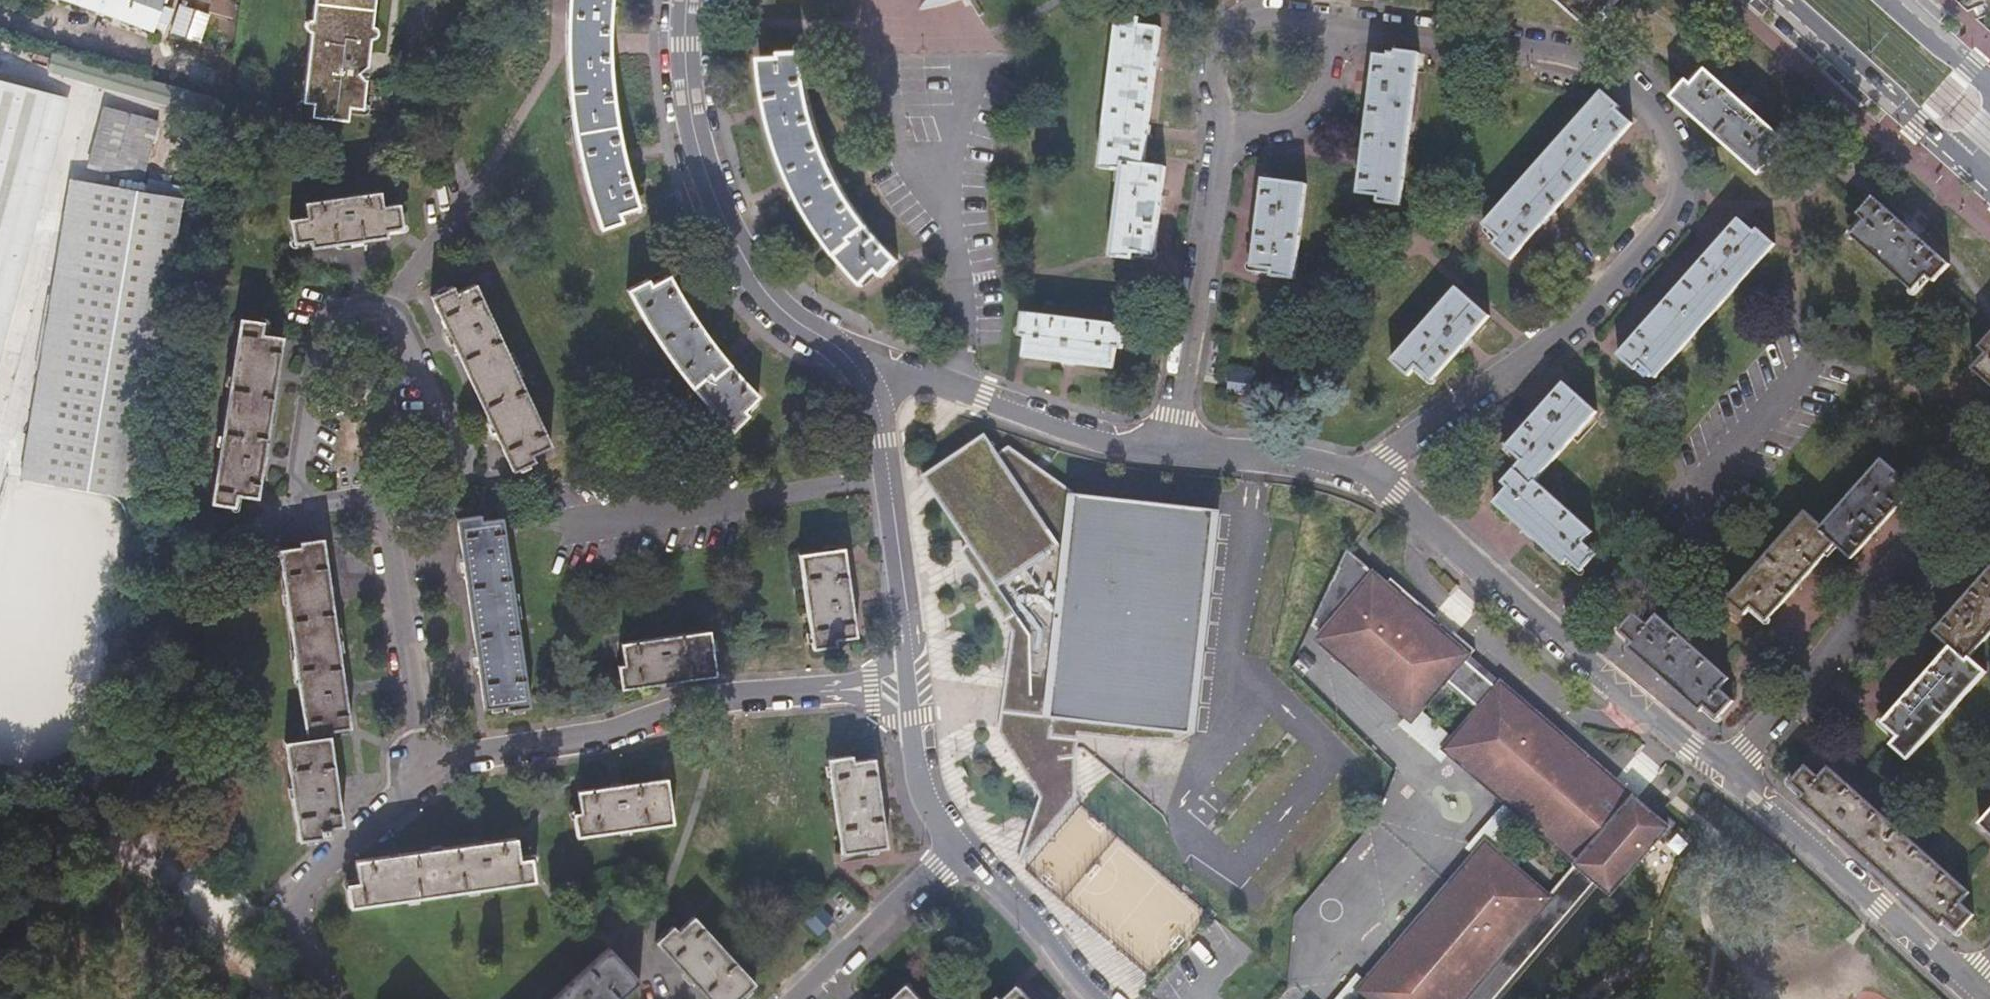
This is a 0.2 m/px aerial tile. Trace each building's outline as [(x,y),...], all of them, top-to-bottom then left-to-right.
[(156,29),(165,0),(64,0),(156,29)] [(316,4),(376,11),(377,0),(316,0),(316,4)] [(566,6),(564,39),(565,72),(569,107),(576,148),(582,176),(590,204),(598,229),(620,222),(616,213),(636,207),(627,178),(620,150),(614,119),(610,82),(609,46),(611,15),(612,0),(566,0),(566,6)] [(1596,38),(1597,37),(1611,20),(1605,16),(1619,0),(1553,0),(1593,36),(1596,38)] [(165,32),(197,43),(207,12),(175,2),(165,32)] [(375,26),(376,11),(316,4),(314,22),(308,21),(307,33),(313,33),(306,103),(315,104),(314,118),(350,122),(351,108),(365,109),(367,82),(361,75),(369,68),(371,40),(380,41),(381,27),(375,26)] [(1142,20),(1118,17),(1099,169),(1121,172),(1110,257),(1133,260),(1133,253),(1154,257),(1165,168),(1144,165),(1161,29),(1141,26),(1142,20)] [(1400,206),(1419,55),(1396,52),(1396,58),(1375,55),(1358,194),(1379,196),(1378,203),(1400,206)] [(806,83),(802,57),(778,58),(778,61),(759,62),(761,76),(767,103),(776,143),(786,174),(800,206),(815,234),(832,258),(847,276),(859,288),(876,275),(880,278),(896,262),(884,251),(865,228),(848,202),(836,178),(826,153),(816,128),(811,107),(806,83)] [(1672,98),(1681,107),(1760,178),(1776,161),(1769,156),(1783,140),(1748,108),(1741,102),(1706,71),(1692,87),(1687,82),(1672,98)] [(0,77),(0,330),(66,96),(0,77)] [(1749,92),(1741,102),(1748,108),(1756,99),(1752,95),(1749,92)] [(1616,112),(1619,106),(1601,93),(1484,226),(1499,239),(1492,246),(1511,262),(1631,125),(1616,112)] [(142,181),(159,120),(106,106),(89,166),(142,181)] [(180,196),(67,179),(19,476),(132,494),(180,196)] [(1307,186),(1264,180),(1252,268),(1274,271),(1272,278),(1295,281),(1307,186)] [(377,191),(303,201),(306,216),(291,218),(294,242),(309,239),(310,246),(385,234),(385,229),(400,226),(397,204),(380,205),(377,191)] [(1917,238),(1907,229),(1874,199),(1858,216),(1866,222),(1853,237),(1914,293),(1928,278),(1934,285),(1950,267),(1917,238)] [(1754,234),(1739,220),(1617,357),(1635,371),(1640,365),(1656,379),(1775,246),(1757,230),(1754,234)] [(1913,221),(1907,229),(1917,238),(1923,230),(1918,226),(1913,221)] [(716,380),(731,368),(722,357),(699,328),(681,302),(666,277),(649,286),(646,280),(626,291),(645,322),(659,344),(682,375),(693,388),(711,374),(716,380)] [(549,444),(473,283),(454,291),(452,286),(429,296),(511,470),(534,460),(530,453),(549,444)] [(1490,318),(1457,289),(1392,364),(1409,378),(1417,368),(1433,382),(1490,318)] [(1124,329),(1022,315),(1020,337),(1026,339),(1024,357),(1044,360),(1080,365),(1113,369),(1114,349),(1121,350),(1124,329)] [(262,322),(238,318),(210,501),(233,505),(236,493),(257,496),(280,337),(259,333),(262,322)] [(1980,349),(1987,355),(1973,370),(1989,386),(1989,339),(1980,349)] [(711,374),(693,388),(699,395),(715,414),(731,431),(747,415),(743,410),(757,396),(743,382),(731,368),(716,380),(711,374)] [(1249,396),(1251,377),(1230,374),(1227,393),(1249,396)] [(1530,486),(1534,482),(1596,413),(1564,384),(1506,449),(1522,463),(1514,472),(1530,486)] [(924,475),(969,545),(997,583),(1061,542),(998,452),(985,433),(924,475)] [(1078,495),(1008,445),(998,452),(1061,542),(1066,494),(1078,495)] [(1819,531),(1836,546),(1852,561),(1911,495),(1896,482),(1901,477),(1883,461),(1822,528),(1819,531)] [(1530,486),(1514,472),(1502,484),(1508,490),(1494,506),(1564,566),(1569,562),(1582,573),(1597,556),(1583,545),(1592,534),(1534,482),(1530,486)] [(1218,511),(1078,495),(1066,494),(1061,542),(1043,716),(1193,734),(1218,511)] [(1819,531),(1822,528),(1806,513),(1727,600),(1745,616),(1751,609),(1767,623),(1836,546),(1819,531)] [(528,706),(501,518),(481,520),(480,514),(456,517),(480,708),(504,705),(505,709),(528,706)] [(306,737),(329,734),(328,729),(349,725),(322,538),(300,541),(300,546),(279,550),(306,737)] [(1193,734),(1043,716),(1061,542),(997,583),(969,545),(961,551),(1011,629),(996,731),(1039,797),(1017,865),(1074,796),(1075,756),(1079,736),(1127,740),(1180,739),(1193,734)] [(854,636),(841,548),(798,554),(811,648),(833,645),(832,640),(854,636)] [(1489,844),(1485,840),(1472,854),(1473,855),(1446,885),(1454,892),(1438,910),(1430,904),(1389,951),(1397,958),(1382,976),(1374,968),(1353,993),(1360,998),(1491,998),(1592,882),(1609,897),(1667,830),(1634,800),(1630,804),(1590,770),(1591,769),(1570,751),(1569,752),(1528,716),(1529,715),(1496,687),(1495,688),(1466,662),(1475,651),(1454,633),(1447,641),(1429,626),(1436,618),(1391,579),(1387,585),(1367,568),(1368,567),(1348,550),(1306,617),(1313,621),(1311,626),(1334,646),(1328,653),(1341,664),(1372,691),(1382,680),(1405,700),(1404,701),(1420,715),(1422,712),(1449,681),(1479,708),(1452,738),(1441,750),(1448,756),(1498,800),(1503,805),(1505,806),(1514,796),(1524,804),(1534,813),(1540,825),(1543,832),(1546,839),(1576,867),(1550,898),(1488,844),(1489,844)] [(1970,659),(1989,636),(1989,571),(1933,634),(1950,650),(1966,664),(1970,659)] [(1728,682),(1657,617),(1648,627),(1636,616),(1619,633),(1633,645),(1629,650),(1700,714),(1704,709),(1717,721),(1734,704),(1719,691),(1728,682)] [(713,674),(708,630),(620,642),(623,663),(617,664),(621,687),(713,674)] [(1966,664),(1950,650),(1882,726),(1897,739),(1891,746),(1908,763),(1986,675),(1970,659),(1966,664)] [(1452,738),(1422,712),(1420,715),(1413,709),(1398,726),(1441,764),(1448,756),(1441,750),(1452,738)] [(329,734),(306,737),(285,739),(297,838),(331,834),(330,824),(340,823),(329,734)] [(883,845),(871,759),(850,760),(849,755),(826,758),(840,850),(883,845)] [(1799,802),(1942,926),(1946,922),(1958,934),(1974,917),(1960,905),(1970,895),(1829,769),(1819,780),(1807,768),(1790,786),(1804,797),(1799,802)] [(670,822),(664,777),(576,790),(579,814),(572,814),(575,836),(670,822)] [(1503,805),(1464,849),(1471,855),(1472,854),(1485,840),(1489,844),(1524,804),(1514,796),(1505,806),(1503,805)] [(1980,827),(1989,836),(1989,816),(1980,827)] [(518,858),(514,838),(355,860),(357,882),(346,883),(349,905),(532,879),(529,857),(518,858)] [(831,920),(817,905),(802,917),(817,933),(831,920)] [(691,916),(676,930),(671,925),(654,941),(707,998),(732,998),(751,982),(691,916)] [(638,979),(608,947),(551,998),(616,998),(638,979)] [(909,988),(897,998),(919,998),(909,988)] [(1017,989),(1006,998),(1027,998),(1017,989)]
